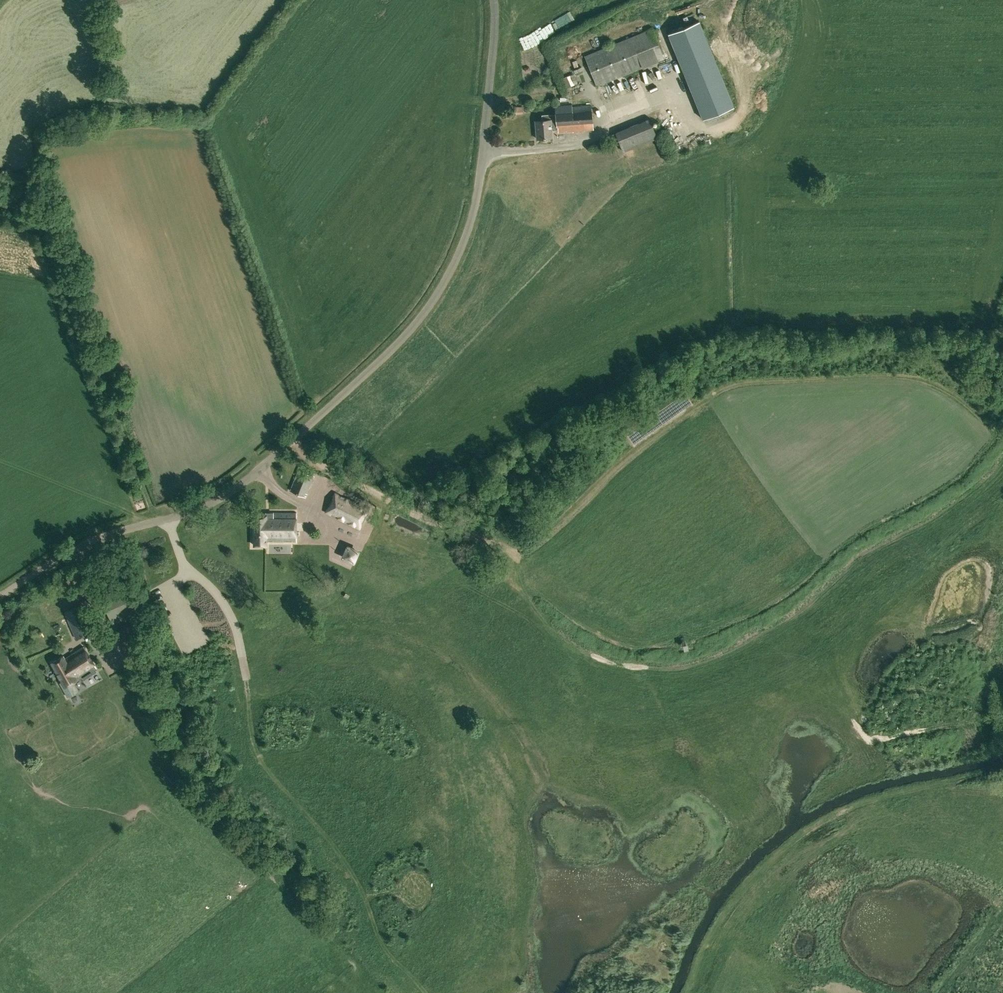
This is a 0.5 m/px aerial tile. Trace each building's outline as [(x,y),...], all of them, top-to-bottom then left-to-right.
[(668,33),(703,119),(734,107),(699,21),(668,33)] [(597,85),(664,58),(652,29),(585,56),(597,85)] [(663,76),(675,73),(672,64),(667,65),(668,68),(661,70),(663,76)] [(639,84),(636,75),(628,77),(613,82),(616,91),(639,84)] [(593,129),(591,104),(572,106),(572,104),(556,106),(557,114),(551,115),(551,114),(542,115),(543,120),(536,121),(537,138),(553,137),(552,130),(558,129),(558,132),(593,129)] [(673,115),(666,117),(671,134),(678,132),(673,115)] [(620,144),(623,151),(623,152),(639,145),(658,138),(657,136),(663,134),(660,126),(654,128),(649,118),(615,132),(618,139),(620,144)] [(684,133),(687,147),(694,145),(691,132),(684,133)] [(699,149),(707,146),(705,140),(697,143),(699,149)] [(314,475),(306,473),(298,469),(290,490),(306,496),(314,475)] [(360,528),(369,509),(335,493),(326,512),(360,528)] [(266,513),(266,515),(254,515),(253,545),(266,545),(266,542),(296,542),(296,512),(266,513)] [(211,587),(221,582),(218,576),(208,581),(211,587)] [(129,583),(100,596),(112,622),(132,613),(139,610),(141,609),(129,583)] [(192,606),(199,600),(195,596),(188,601),(192,606)] [(76,638),(92,631),(80,604),(65,611),(76,638)] [(130,661),(144,655),(134,636),(137,635),(133,626),(130,627),(129,625),(115,630),(130,661)] [(77,686),(74,681),(97,668),(85,647),(66,658),(64,655),(50,663),(61,681),(59,682),(65,693),(77,686)] [(86,695),(110,682),(106,675),(82,689),(86,695)]
